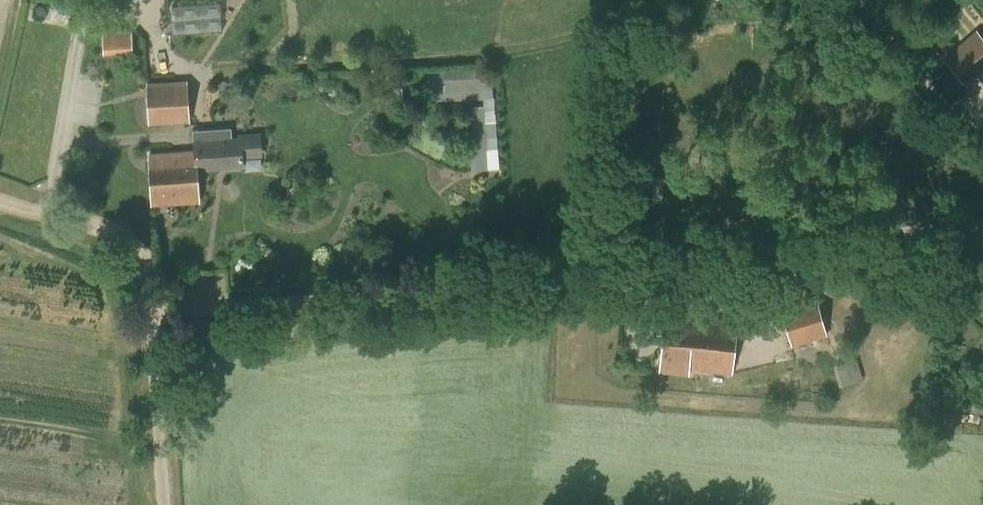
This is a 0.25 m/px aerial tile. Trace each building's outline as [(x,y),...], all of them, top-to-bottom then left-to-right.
[(225,28),(224,1),(174,3),(176,30),(225,28)] [(957,64),(980,89),(982,86),(982,30),(979,26),(960,42),(969,53),(957,64)] [(106,50),(136,49),(135,28),(105,30),(106,50)] [(470,170),(500,168),(495,72),(433,75),(434,99),(466,98),(470,170)] [(172,123),(188,122),(189,122),(189,119),(187,80),(147,82),(149,124),(172,123)] [(195,166),(196,166),(243,163),(243,158),(262,157),(261,134),(238,135),(238,137),(194,140),(195,151),(194,151),(195,166)] [(195,166),(194,151),(149,154),(152,202),(198,199),(196,166),(195,166)] [(826,336),(816,298),(781,309),(791,347),(826,336)] [(660,370),(689,373),(689,369),(731,373),(736,320),(665,314),(660,370)] [(833,365),(839,386),(863,379),(857,358),(833,365)]
